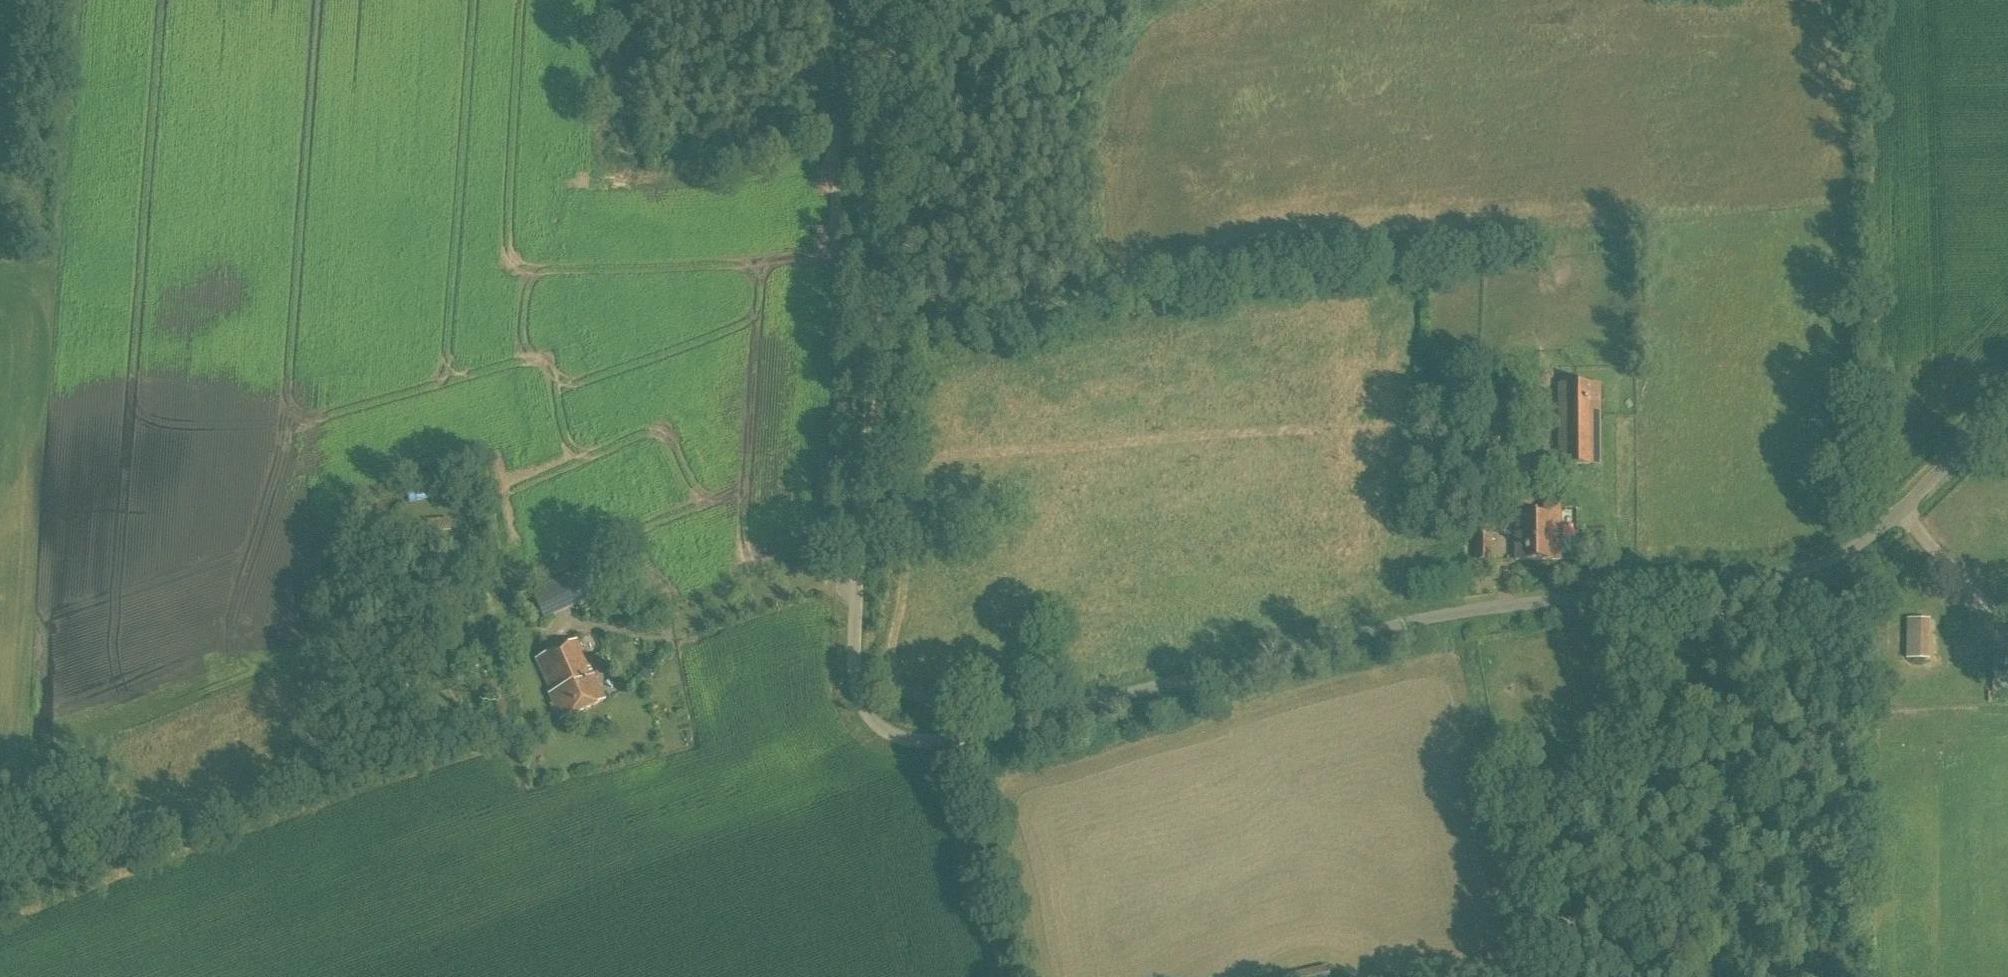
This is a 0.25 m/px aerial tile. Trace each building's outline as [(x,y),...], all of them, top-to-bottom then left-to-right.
[(1559,467),(1602,466),(1601,384),(1558,385),(1559,467)] [(406,491),(408,503),(449,497),(447,484),(406,491)] [(1562,515),(1562,513),(1562,504),(1544,504),(1544,515),(1515,515),(1515,561),(1561,561),(1561,515),(1562,515)] [(1477,560),(1493,560),(1492,533),(1476,533),(1477,560)] [(590,566),(530,591),(543,618),(601,591),(590,566)] [(1909,619),(1908,659),(1928,660),(1929,619),(1909,619)] [(560,720),(604,700),(577,640),(535,659),(551,693),(549,694),(560,720)] [(475,655),(465,658),(468,669),(478,666),(475,655)] [(1328,967),(1286,976),(1330,976),(1328,967)]
